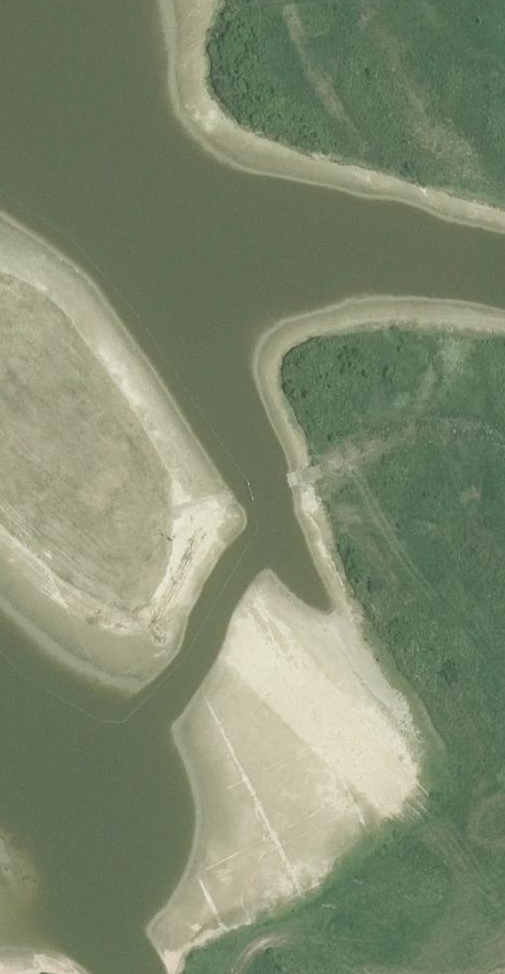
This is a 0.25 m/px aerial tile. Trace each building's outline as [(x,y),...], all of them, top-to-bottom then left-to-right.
[(499,825),(504,822),(504,810),(494,817),(499,825)]
